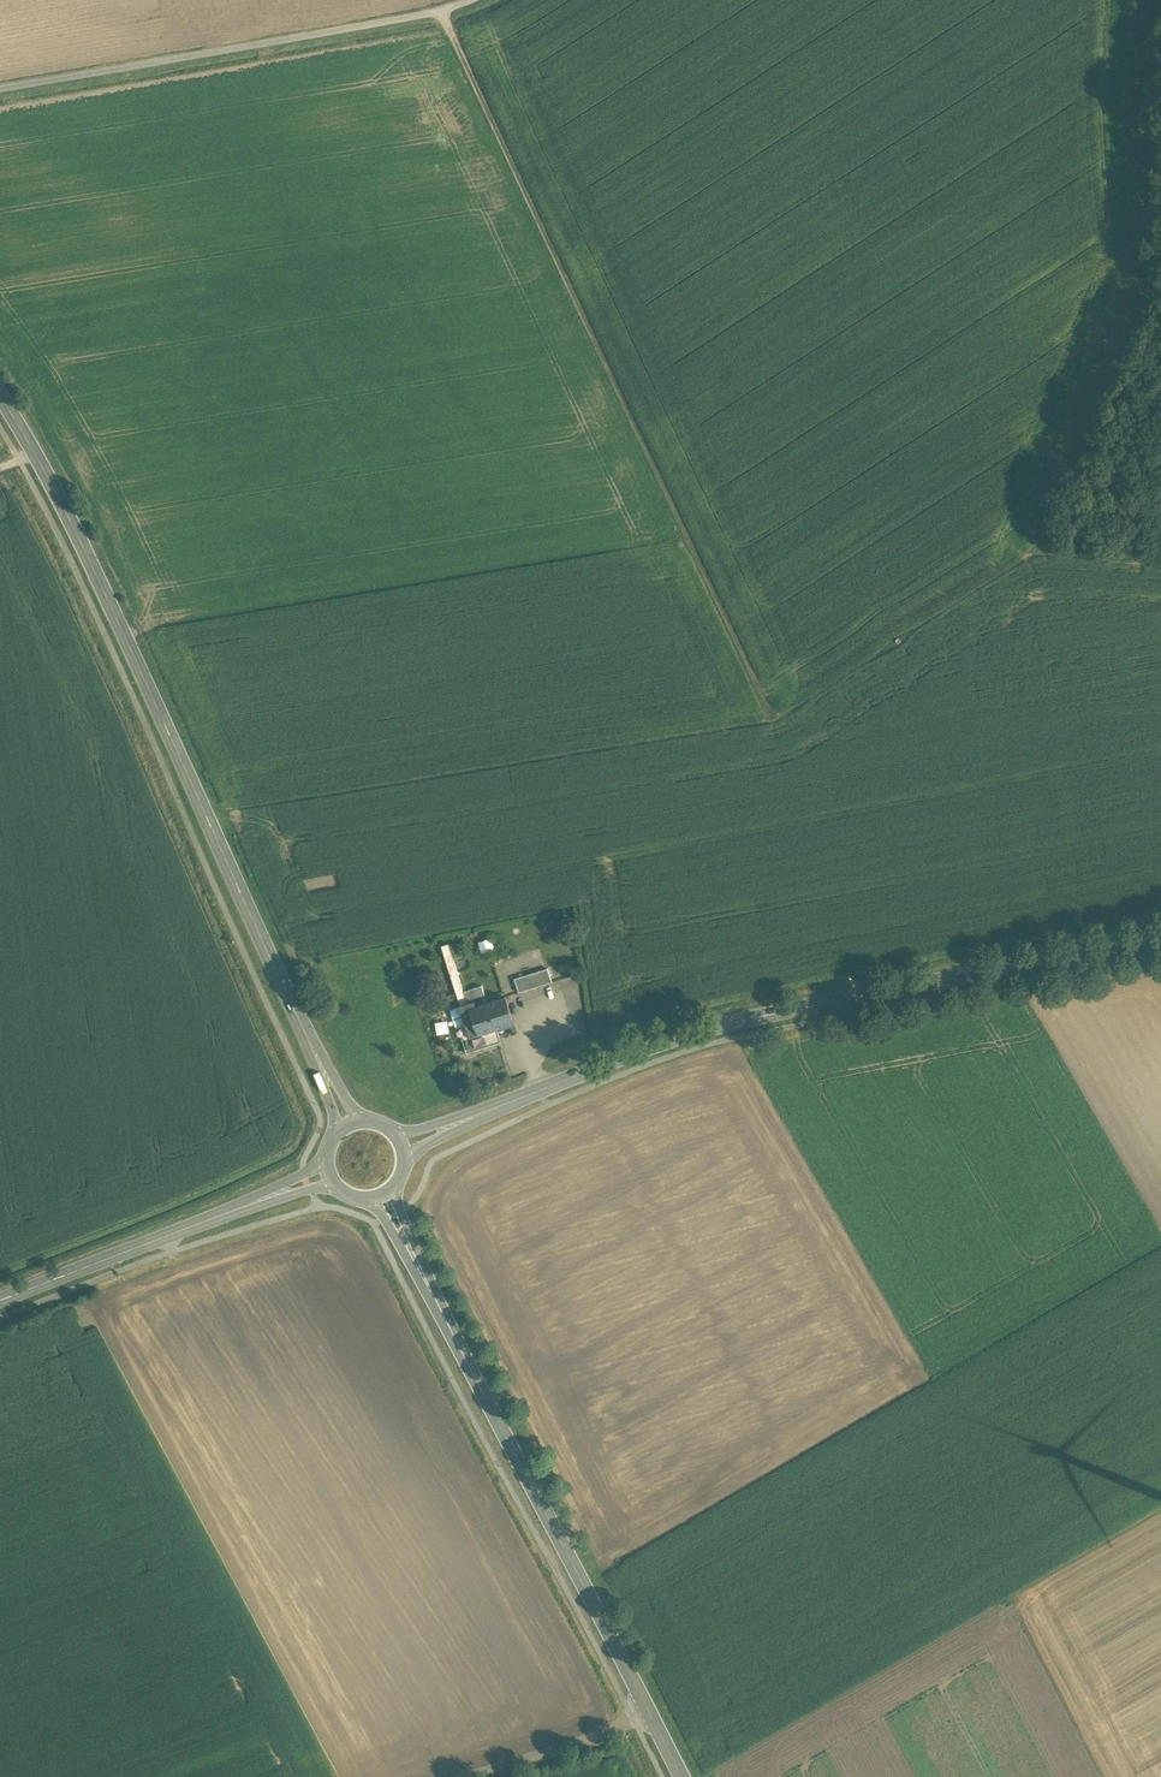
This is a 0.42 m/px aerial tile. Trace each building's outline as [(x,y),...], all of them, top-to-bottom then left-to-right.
[(441,945),(460,1005),(467,1002),(464,991),(449,943),(441,945)] [(552,982),(547,968),(514,978),(519,992),(552,982)] [(395,992),(406,988),(403,977),(392,980),(395,992)] [(464,991),(467,1002),(475,1000),(476,1005),(487,1002),(482,985),(464,991)] [(457,1005),(453,993),(444,996),(448,1008),(457,1005)] [(514,1022),(506,996),(487,1002),(476,1005),(470,1007),(478,1033),(497,1027),(514,1022)] [(501,1041),(497,1027),(478,1033),(470,1007),(476,1005),(475,1000),(467,1002),(460,1005),(466,1026),(460,1028),(467,1052),(501,1041)] [(446,1019),(434,1022),(437,1033),(449,1030),(446,1019)]
